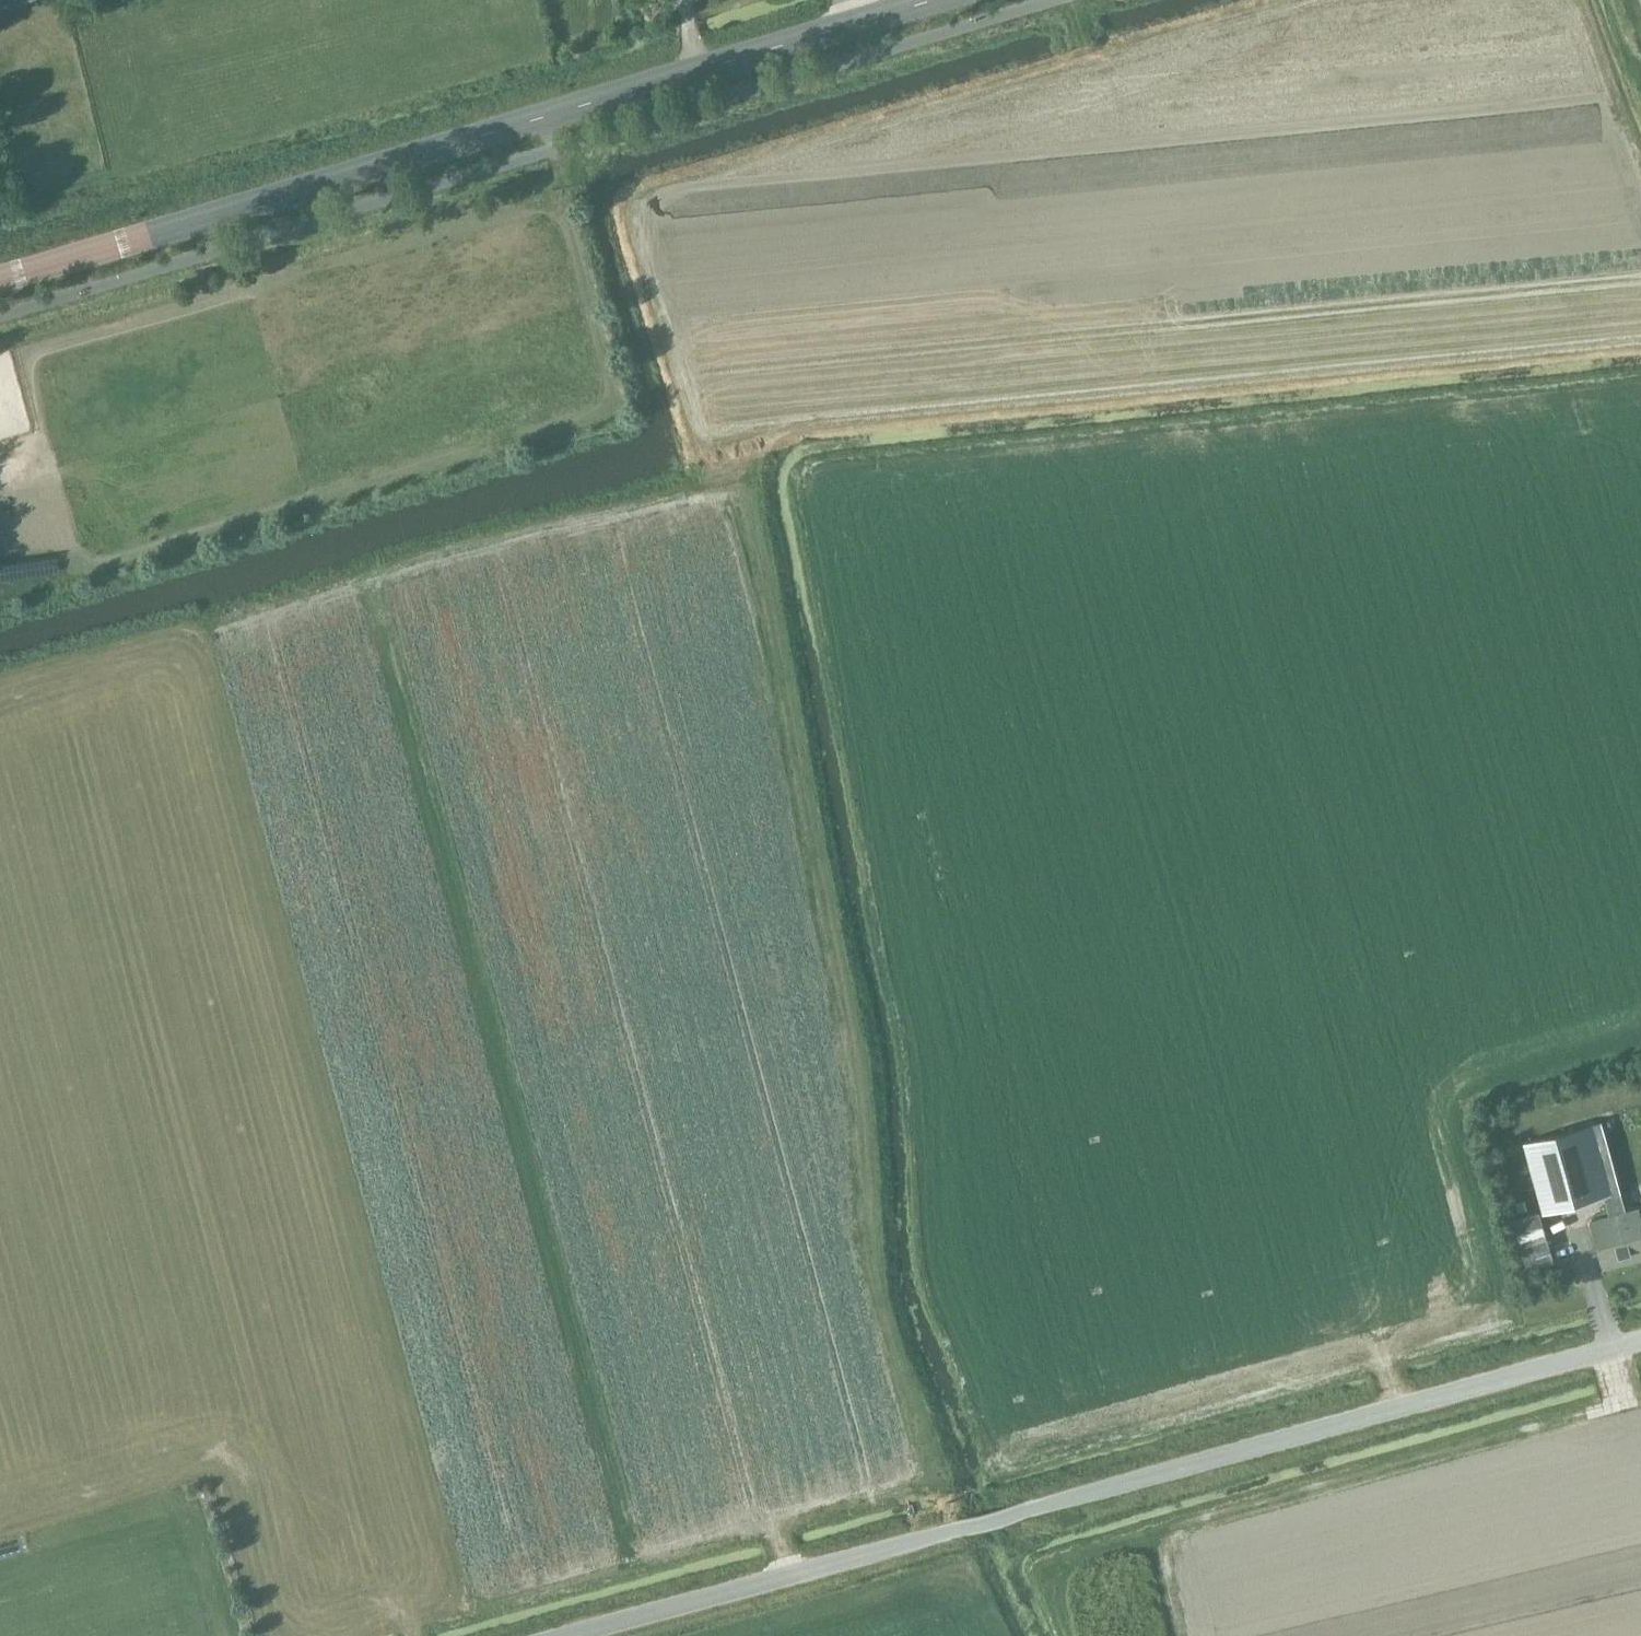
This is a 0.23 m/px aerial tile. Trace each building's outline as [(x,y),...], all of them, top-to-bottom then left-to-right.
[(16,10),(13,0),(0,0),(0,15),(16,10)] [(1616,1171),(1603,1122),(1529,1141),(1546,1208),(1603,1193),(1609,1217),(1593,1221),(1603,1258),(1630,1251),(1632,1260),(1640,1257),(1640,1216),(1639,1209),(1626,1212),(1620,1189),(1616,1171)] [(1552,1261),(1536,1211),(1508,1220),(1524,1270),(1552,1261)]
